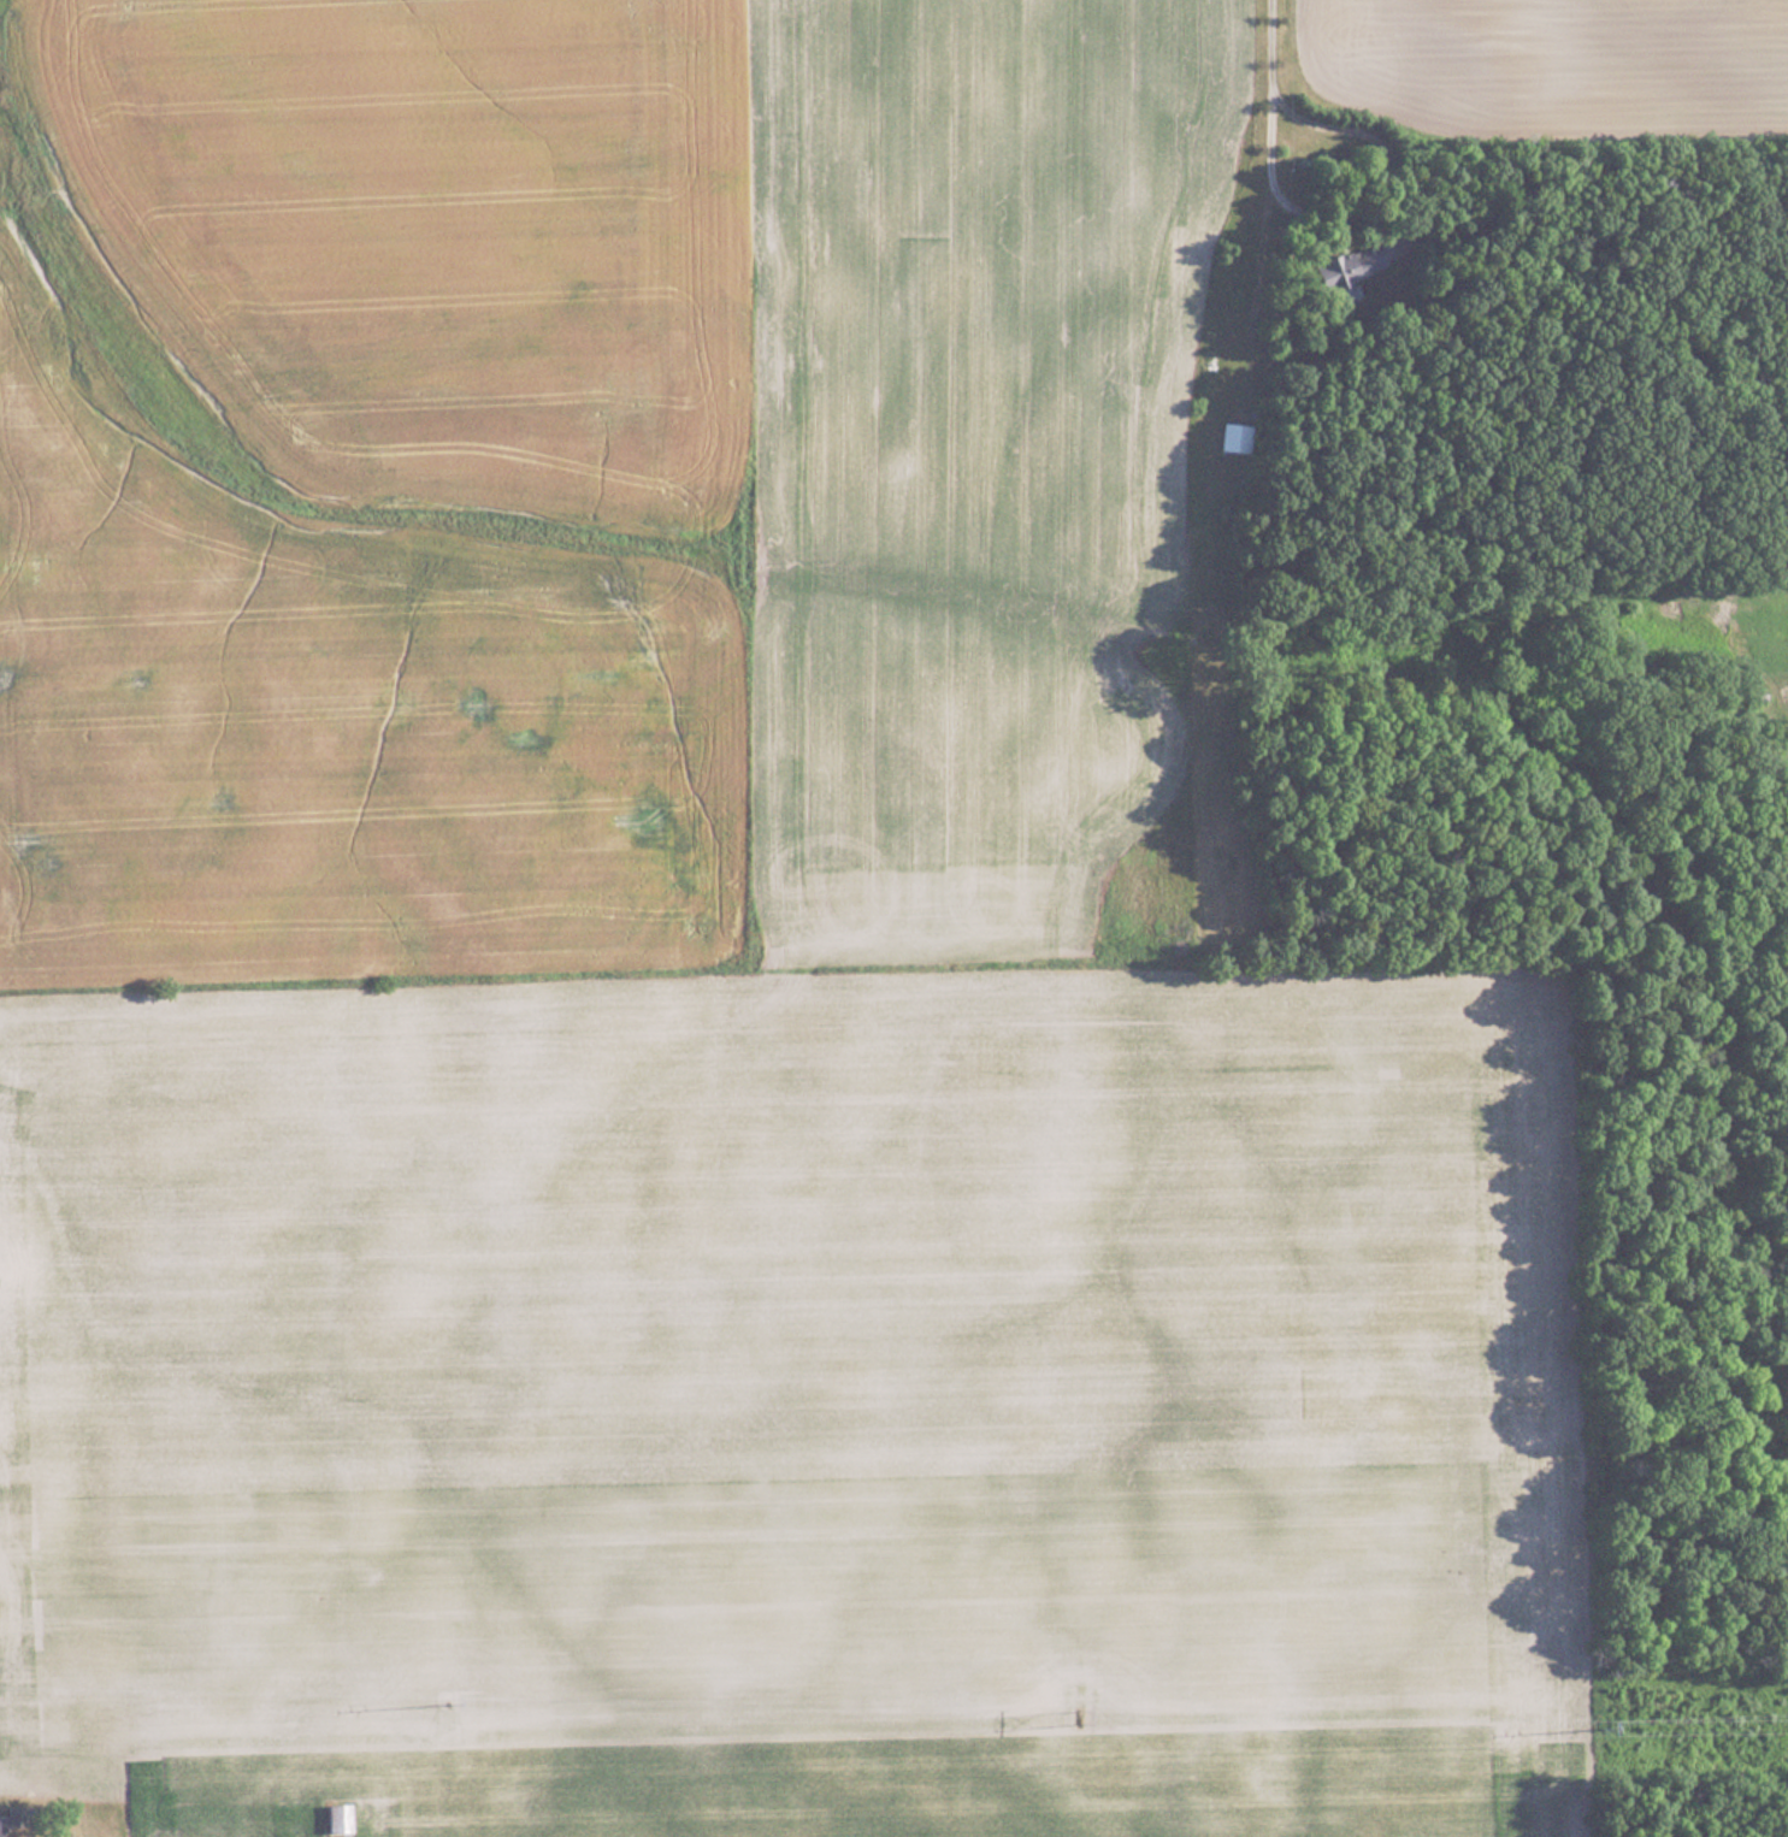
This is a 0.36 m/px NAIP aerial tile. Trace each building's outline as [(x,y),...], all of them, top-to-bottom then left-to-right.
[(1307,260),(1313,288),(1390,273),(1384,245),(1307,260)] [(357,1831),(357,1803),(331,1803),(331,1831),(357,1831)]
